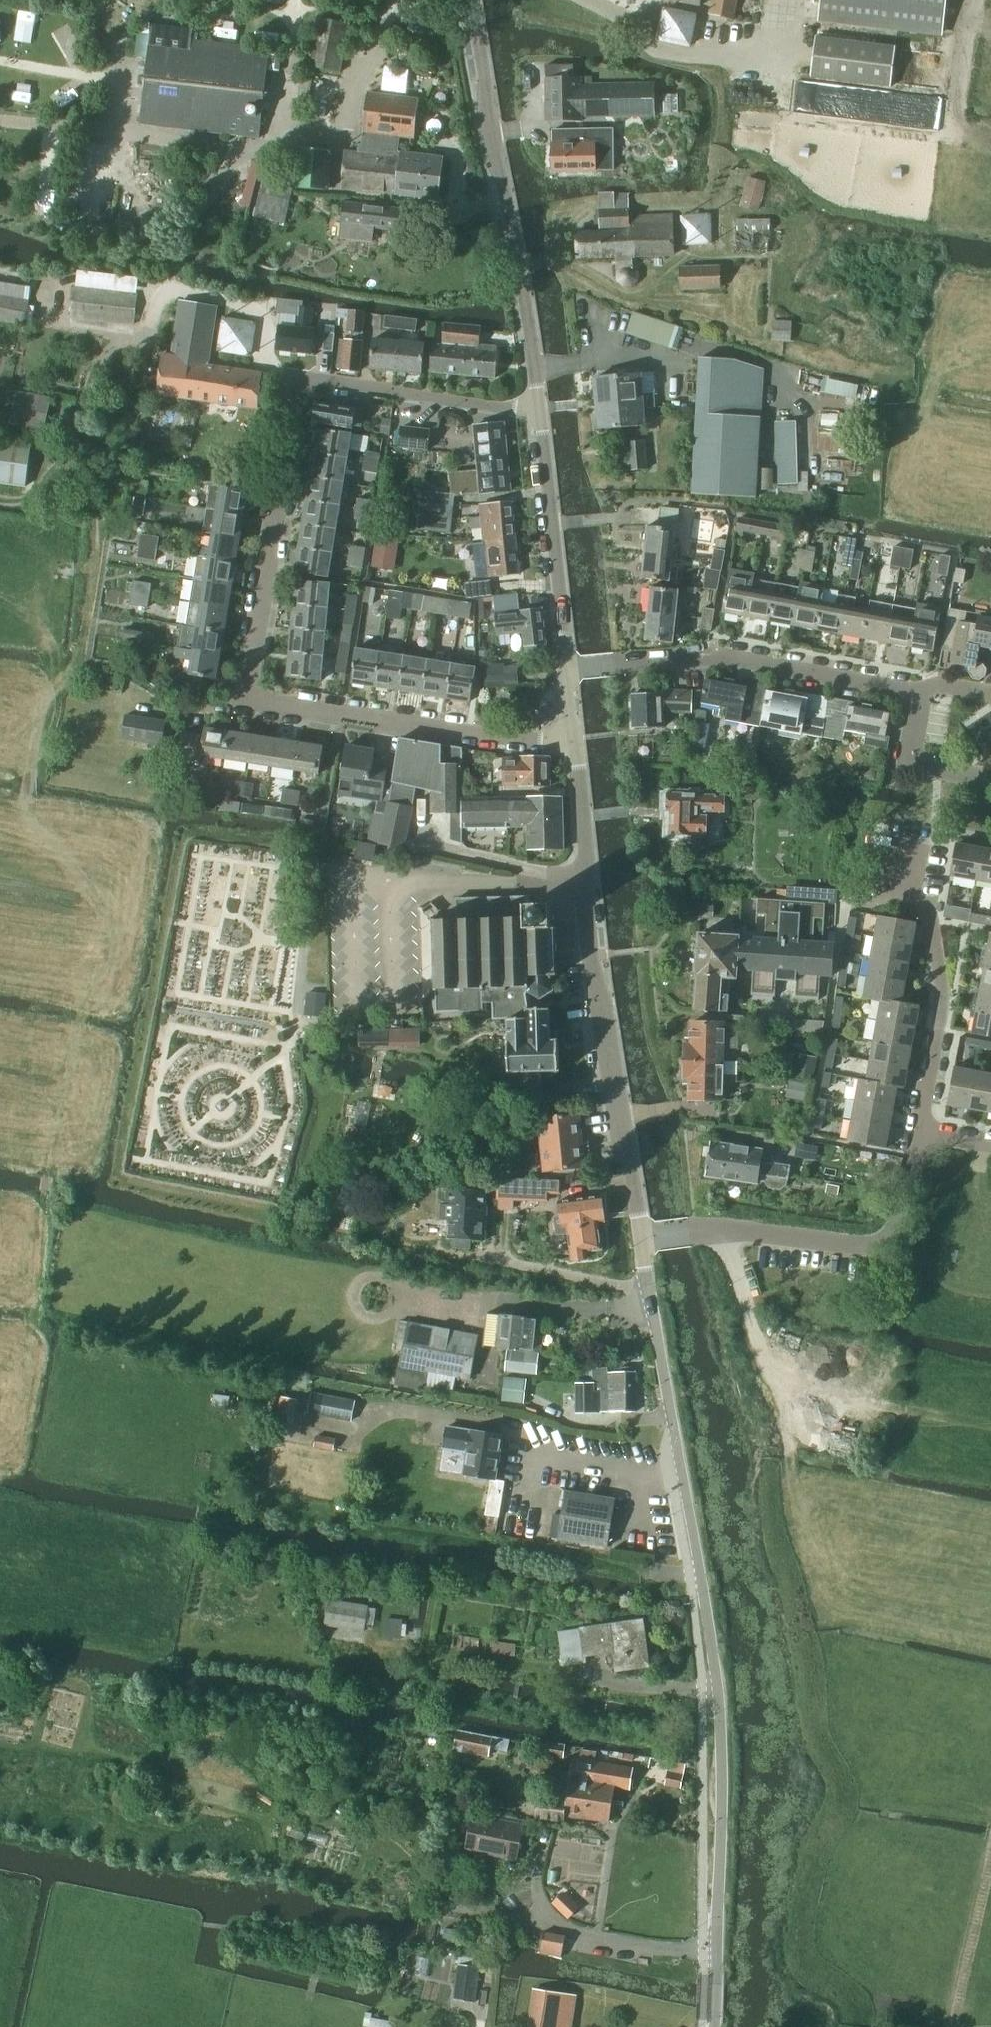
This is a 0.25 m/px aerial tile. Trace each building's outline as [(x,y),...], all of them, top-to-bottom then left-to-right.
[(736,0),(711,0),(708,16),(732,21),(736,0)] [(817,17),(827,18),(941,30),(945,0),(819,0),(817,17)] [(340,71),(349,25),(318,19),(309,65),(340,71)] [(150,35),(140,123),(258,138),(269,49),(191,40),(193,29),(152,24),(150,35)] [(815,36),(810,77),(894,86),(898,45),(815,36)] [(573,79),(573,67),(546,67),(547,121),(583,121),(582,105),(592,105),(592,117),(655,116),(654,84),(592,85),(592,82),(581,82),(581,79),(573,79)] [(414,138),(419,98),(369,92),(363,133),(371,134),(369,154),(345,151),(341,189),(368,192),(394,195),(437,200),(443,156),(397,151),(399,136),(414,138)] [(552,144),(552,170),(613,169),(612,143),(612,129),(553,130),(553,144),(552,144)] [(142,144),(140,156),(171,161),(173,148),(142,144)] [(299,149),(295,191),(327,193),(330,151),(299,149)] [(254,215),(285,223),(296,176),(266,169),(254,215)] [(757,211),(764,181),(747,177),(740,206),(757,211)] [(633,231),(633,218),(628,218),(627,195),(614,195),(613,193),(599,193),(599,231),(610,231),(633,231)] [(344,203),(340,239),(372,242),(373,228),(403,231),(405,210),(392,208),(366,205),(344,203)] [(633,231),(610,231),(610,233),(576,234),(577,259),(615,258),(615,271),(618,271),(619,281),(625,288),(633,287),(637,282),(637,274),(632,269),(631,257),(674,256),(672,217),(633,218),(633,231)] [(735,254),(770,252),(769,219),(734,220),(735,254)] [(681,290),(721,288),(721,267),(680,268),(681,290)] [(499,281),(487,283),(488,293),(504,292),(502,281),(499,281)] [(25,324),(30,288),(0,283),(0,320),(25,324)] [(133,324),(137,295),(75,287),(71,317),(133,324)] [(278,301),(277,314),(296,315),(295,328),(278,327),(277,350),(312,352),(313,329),(311,329),(312,309),(302,309),(302,302),(278,301)] [(208,367),(217,307),(180,302),(172,358),(163,357),(157,394),(257,408),(261,375),(208,367)] [(336,309),(336,318),(353,320),(351,340),(340,339),(337,368),(359,370),(365,312),(355,311),(336,309)] [(668,345),(674,325),(635,313),(629,332),(668,345)] [(221,316),(216,351),(251,357),(256,322),(221,316)] [(385,317),(383,328),(399,330),(400,319),(385,317)] [(400,319),(399,330),(415,332),(417,321),(400,319)] [(790,322),(771,322),(771,341),(790,341),(790,322)] [(471,337),(475,337),(476,327),(445,324),(443,345),(435,345),(433,372),(468,375),(471,337)] [(323,332),(322,351),(332,351),(334,333),(323,332)] [(474,342),(475,337),(471,337),(468,375),(495,378),(498,351),(491,350),(492,344),(474,342)] [(395,372),(398,343),(373,341),(370,369),(395,372)] [(398,343),(395,372),(422,374),(425,345),(398,343)] [(755,498),(762,370),(732,361),(699,359),(691,495),(755,498)] [(638,374),(594,378),(597,406),(653,401),(653,393),(640,394),(638,374)] [(15,396),(8,428),(43,435),(50,403),(15,396)] [(317,404),(314,421),(360,429),(364,403),(355,401),(355,400),(344,398),(342,408),(317,404)] [(653,401),(597,406),(600,430),(643,426),(641,409),(654,408),(653,401)] [(822,412),(821,425),(838,426),(839,413),(822,412)] [(383,418),(380,433),(389,434),(391,419),(383,418)] [(776,483),(795,483),(795,423),(775,423),(776,483)] [(477,460),(507,457),(503,425),(474,427),(477,460)] [(402,427),(399,449),(428,453),(430,430),(402,427)] [(317,429),(313,450),(349,456),(353,435),(317,429)] [(631,471),(650,469),(647,441),(628,443),(631,471)] [(30,448),(0,444),(0,484),(25,488),(30,448)] [(313,450),(309,477),(345,483),(349,456),(313,450)] [(377,473),(380,453),(365,451),(361,471),(377,473)] [(507,457),(477,460),(478,467),(457,469),(459,495),(509,491),(507,457)] [(309,477),(306,497),(342,503),(345,483),(309,477)] [(134,478),(132,491),(145,493),(147,480),(134,478)] [(211,486),(207,510),(244,516),(248,492),(211,486)] [(420,490),(416,530),(451,534),(454,493),(420,490)] [(306,497),(302,523),(337,529),(342,503),(306,497)] [(134,499),(131,512),(143,514),(145,501),(134,499)] [(357,499),(354,519),(370,522),(373,501),(357,499)] [(481,516),(471,517),(472,529),(482,528),(484,541),(515,538),(511,502),(480,506),(481,516)] [(207,510),(203,533),(213,535),(240,539),(244,516),(207,510)] [(738,519),(736,531),(761,536),(763,522),(739,518),(738,519)] [(763,522),(761,536),(783,540),(785,528),(786,526),(763,522)] [(302,523),(298,545),(334,550),(337,529),(302,523)] [(646,528),(644,554),(671,556),(674,530),(646,528)] [(140,545),(139,546),(158,549),(160,537),(141,534),(141,539),(140,545)] [(200,547),(198,556),(236,562),(240,539),(213,535),(211,549),(200,547)] [(377,537),(372,565),(383,567),(388,539),(377,537)] [(848,537),(843,564),(852,566),(853,558),(862,560),(863,552),(855,550),(857,539),(848,537)] [(484,541),(473,542),(476,576),(518,572),(515,538),(484,541)] [(298,545),(294,570),(330,576),(334,550),(298,545)] [(139,546),(137,559),(156,562),(158,549),(139,546)] [(350,546),(347,566),(363,568),(366,548),(350,546)] [(893,548),(890,566),(900,568),(903,548),(894,546),(893,548)] [(903,548),(900,568),(910,569),(913,551),(913,550),(903,548)] [(714,550),(712,560),(723,562),(725,552),(724,552),(714,550)] [(798,550),(795,570),(802,571),(806,551),(798,550)] [(806,551),(802,571),(812,573),(815,552),(806,551)] [(644,554),(642,579),(669,582),(671,556),(644,554)] [(940,555),(937,574),(947,576),(950,556),(940,555)] [(198,556),(195,579),(232,585),(236,562),(198,556)] [(852,566),(849,579),(858,580),(862,560),(853,558),(852,566)] [(712,560),(710,570),(720,572),(721,572),(723,562),(712,560)] [(964,586),(966,572),(957,571),(954,584),(964,586)] [(730,572),(722,614),(745,618),(753,580),(753,576),(730,572)] [(195,579),(191,602),(228,608),(232,585),(195,579)] [(489,580),(463,583),(465,595),(465,599),(476,598),(491,596),(489,580)] [(753,580),(745,618),(769,622),(776,584),(753,580)] [(294,606),(329,608),(331,583),(297,581),(294,606)] [(133,583),(132,592),(150,595),(151,584),(134,582),(133,583)] [(799,588),(792,627),(815,631),(823,588),(824,587),(800,582),(799,588)] [(776,584),(769,622),(792,627),(799,588),(788,586),(776,584)] [(372,604),(375,588),(365,587),(362,603),(372,604)] [(823,588),(815,631),(839,635),(846,597),(836,595),(837,591),(823,588)] [(647,615),(674,617),(676,591),(649,589),(647,615)] [(348,591),(345,609),(356,610),(359,593),(348,591)] [(390,591),(386,617),(400,619),(402,609),(404,593),(390,591)] [(132,592),(130,606),(147,609),(150,595),(132,592)] [(404,593),(402,609),(412,611),(415,595),(404,593)] [(517,594),(493,597),(496,634),(519,632),(521,631),(522,648),(523,653),(536,652),(535,646),(543,646),(539,610),(539,608),(519,610),(517,594)] [(415,595),(412,611),(436,614),(438,598),(415,595)] [(846,597),(839,635),(863,640),(868,611),(857,609),(854,609),(856,599),(846,597)] [(438,598),(436,614),(460,618),(463,602),(438,598)] [(868,611),(863,640),(886,644),(893,606),(869,601),(868,611)] [(191,602),(187,625),(225,631),(228,608),(191,602)] [(463,602),(460,618),(469,620),(472,604),(463,602)] [(916,610),(908,648),(932,652),(937,624),(940,607),(917,603),(916,610)] [(327,633),(329,608),(294,606),(292,630),(327,633)] [(893,606),(886,644),(908,648),(916,610),(893,606)] [(345,609),(343,625),(353,626),(356,610),(345,609)] [(702,619),(712,621),(713,611),(703,609),(702,619)] [(941,652),(953,654),(950,671),(968,674),(973,680),(978,681),(985,677),(986,670),(983,664),(977,663),(980,648),(990,650),(990,622),(979,619),(978,627),(964,624),(966,614),(949,610),(941,652)] [(671,643),(674,617),(647,615),(645,641),(671,643)] [(710,631),(712,621),(702,619),(701,629),(710,631)] [(182,624),(178,648),(221,655),(225,631),(187,625),(182,624)] [(140,642),(142,629),(124,627),(122,639),(140,642)] [(325,656),(327,633),(292,630),(290,653),(325,656)] [(341,643),(338,657),(349,658),(351,644),(341,643)] [(177,648),(175,659),(192,662),(190,675),(180,673),(178,685),(201,688),(203,677),(217,679),(221,655),(178,648),(177,648)] [(357,649),(352,682),(373,686),(379,653),(357,649)] [(323,679),(325,656),(290,653),(288,676),(323,679)] [(379,653),(373,686),(399,689),(404,657),(379,653)] [(338,657),(335,678),(345,680),(349,658),(338,657)] [(404,657),(399,689),(422,693),(428,660),(404,657)] [(428,660),(422,693),(447,697),(452,664),(428,660)] [(452,664),(447,697),(470,700),(474,667),(452,664)] [(502,664),(478,664),(478,685),(503,685),(502,664)] [(156,689),(161,681),(149,673),(143,680),(156,689)] [(705,680),(701,704),(727,709),(725,721),(759,727),(766,691),(767,686),(723,679),(723,683),(705,680)] [(766,691),(759,727),(820,738),(827,697),(784,690),(783,694),(766,691)] [(633,725),(661,725),(661,712),(691,711),(690,691),(661,691),(661,694),(632,694),(633,725)] [(827,697),(820,738),(842,742),(844,734),(864,738),(863,746),(884,750),(887,750),(890,737),(885,736),(889,713),(870,710),(871,705),(827,697)] [(126,716),(122,740),(162,746),(165,722),(126,716)] [(700,723),(695,746),(705,748),(709,724),(700,723)] [(224,759),(228,732),(204,729),(203,735),(184,732),(180,759),(200,763),(201,755),(224,759)] [(248,763),(252,736),(228,732),(224,759),(248,763)] [(271,766),(275,739),(252,736),(248,763),(271,766)] [(400,738),(393,781),(415,787),(431,791),(431,812),(461,813),(461,797),(461,748),(400,738)] [(295,770),(299,743),(275,739),(271,766),(295,770)] [(299,743),(295,770),(319,774),(323,747),(299,743)] [(345,745),(338,791),(364,795),(364,797),(376,799),(374,812),(384,813),(379,844),(405,848),(412,805),(415,787),(393,781),(385,780),(387,767),(371,765),(374,750),(345,745)] [(549,757),(504,758),(504,785),(520,785),(520,786),(550,785),(549,757)] [(243,796),(245,782),(236,781),(234,795),(243,796)] [(245,782),(243,796),(251,797),(253,784),(245,782)] [(757,798),(758,786),(738,786),(738,798),(757,798)] [(283,788),(280,802),(289,803),(291,790),(283,788)] [(291,790),(289,803),(297,805),(300,791),(291,790)] [(700,795),(700,794),(667,794),(667,812),(671,812),(671,833),(707,833),(707,812),(724,812),(724,795),(700,795)] [(511,796),(461,797),(461,813),(461,826),(511,826),(511,796)] [(563,796),(511,796),(511,826),(527,826),(528,848),(563,848),(563,796)] [(221,799),(220,810),(239,813),(239,811),(240,803),(240,802),(221,799)] [(243,803),(241,812),(263,815),(264,807),(243,803)] [(264,815),(263,816),(276,818),(277,808),(265,806),(265,807),(264,815)] [(277,808),(276,818),(291,820),(292,811),(292,810),(277,808)] [(301,819),(300,827),(312,829),(313,820),(301,819)] [(880,823),(878,832),(887,833),(888,825),(880,823)] [(371,859),(374,845),(359,841),(356,856),(371,859)] [(957,844),(952,875),(975,879),(982,843),(977,842),(976,848),(957,844)] [(975,879),(990,882),(990,850),(986,849),(987,844),(982,843),(975,879)] [(740,937),(738,937),(736,969),(752,970),(751,992),(775,994),(776,972),(796,973),(795,995),(818,997),(820,975),(831,975),(833,943),(813,942),(814,918),(824,919),(825,903),(833,904),(834,891),(788,888),(787,900),(785,900),(757,898),(756,914),(766,915),(764,939),(756,938),(740,937)] [(455,917),(434,918),(436,1010),(483,1010),(482,1002),(489,1002),(490,1018),(504,1018),(526,1017),(526,1009),(529,1009),(525,993),(526,992),(527,992),(538,997),(538,999),(540,999),(540,997),(550,990),(551,990),(552,991),(554,990),(552,988),(552,986),(552,975),(556,975),(556,973),(554,972),(553,932),(553,929),(554,928),(554,927),(550,927),(549,904),(527,905),(527,896),(455,898),(455,917)] [(946,904),(944,916),(967,921),(970,909),(946,904)] [(699,905),(698,917),(712,918),(713,906),(699,905)] [(967,921),(990,925),(990,915),(970,912),(970,909),(967,921)] [(846,929),(853,931),(856,917),(849,915),(846,929)] [(875,935),(912,941),(915,922),(878,915),(875,935)] [(851,946),(853,931),(846,929),(843,945),(851,946)] [(736,977),(736,969),(738,937),(738,935),(736,935),(696,933),(694,976),(696,977),(695,1009),(727,1010),(729,977),(734,977),(736,977)] [(981,957),(990,959),(990,933),(987,950),(983,950),(981,957)] [(908,962),(912,941),(875,935),(871,955),(908,962)] [(905,981),(908,962),(871,955),(867,975),(905,981)] [(841,956),(839,970),(848,971),(850,957),(841,956)] [(980,961),(985,962),(981,982),(990,984),(990,959),(981,957),(980,961)] [(838,977),(836,988),(845,989),(848,971),(839,970),(838,977)] [(901,1001),(905,981),(867,975),(863,994),(901,1001)] [(972,1005),(990,1009),(990,984),(981,982),(977,1000),(973,999),(972,1005)] [(306,992),(304,1016),(324,1017),(326,994),(306,992)] [(901,1001),(863,994),(863,997),(880,1000),(876,1018),(915,1025),(919,1004),(901,1001)] [(835,997),(834,1010),(843,1011),(845,998),(835,997)] [(971,1010),(975,1011),(971,1031),(990,1035),(990,1009),(972,1005),(971,1010)] [(558,1047),(558,1040),(550,1040),(549,1008),(529,1009),(526,1009),(526,1017),(504,1018),(505,1041),(527,1041),(527,1044),(535,1044),(535,1048),(558,1047)] [(834,1010),(831,1027),(840,1028),(843,1011),(834,1010)] [(876,1018),(872,1039),(911,1046),(915,1026),(876,1018)] [(792,1019),(790,1029),(823,1032),(824,1022),(792,1019)] [(683,1061),(722,1061),(723,1047),(736,1048),(736,1032),(723,1032),(723,1023),(690,1023),(689,1043),(683,1042),(683,1061)] [(420,1028),(359,1028),(358,1047),(370,1047),(370,1045),(400,1045),(400,1047),(420,1047),(420,1028)] [(966,1037),(964,1045),(981,1048),(982,1040),(966,1037)] [(829,1039),(827,1051),(836,1053),(838,1041),(829,1039)] [(872,1039),(869,1059),(908,1066),(911,1046),(872,1039)] [(981,1048),(990,1049),(990,1041),(982,1040),(981,1048)] [(506,1087),(541,1086),(540,1072),(558,1071),(558,1047),(535,1048),(535,1044),(527,1044),(527,1041),(505,1041),(506,1087)] [(827,1051),(824,1068),(833,1070),(836,1053),(827,1051)] [(800,1055),(796,1077),(813,1080),(817,1058),(800,1055)] [(869,1059),(865,1078),(904,1085),(908,1066),(869,1059)] [(739,1062),(722,1061),(683,1061),(683,1077),(689,1077),(689,1099),(722,1099),(722,1073),(739,1073),(739,1062)] [(954,1066),(947,1105),(969,1109),(976,1071),(954,1066)] [(969,1109),(989,1112),(990,1102),(990,1073),(976,1071),(969,1109)] [(823,1072),(821,1087),(830,1089),(832,1074),(823,1072)] [(790,1078),(786,1095),(805,1099),(808,1082),(790,1078)] [(858,1078),(854,1098),(892,1106),(895,1087),(903,1089),(904,1085),(865,1078),(865,1079),(858,1078)] [(818,1099),(816,1111),(825,1112),(827,1100),(818,1099)] [(888,1126),(892,1106),(855,1099),(851,1118),(888,1126)] [(816,1111),(813,1130),(822,1132),(825,1112),(816,1111)] [(580,1139),(578,1112),(539,1116),(543,1170),(583,1167),(582,1151),(588,1150),(587,1138),(580,1139)] [(884,1148),(888,1126),(851,1118),(847,1141),(884,1148)] [(533,1124),(523,1125),(527,1167),(537,1166),(533,1124)] [(754,1131),(753,1140),(773,1143),(774,1135),(754,1131)] [(710,1141),(704,1175),(756,1184),(757,1181),(763,1182),(769,1188),(780,1189),(786,1185),(788,1175),(789,1171),(787,1171),(786,1178),(745,1172),(745,1168),(738,1166),(738,1162),(729,1161),(731,1151),(727,1150),(728,1144),(710,1141)] [(728,1144),(727,1150),(731,1151),(729,1161),(738,1162),(738,1166),(745,1168),(745,1172),(786,1178),(787,1171),(789,1171),(790,1165),(760,1160),(762,1149),(728,1144)] [(801,1167),(790,1165),(789,1171),(788,1175),(800,1177),(801,1167)] [(513,1179),(512,1198),(513,1198),(546,1199),(547,1191),(547,1180),(513,1179)] [(827,1184),(826,1192),(838,1195),(839,1187),(827,1184)] [(442,1204),(441,1219),(449,1219),(448,1237),(451,1238),(451,1245),(453,1248),(470,1249),(470,1239),(483,1239),(483,1235),(485,1234),(486,1223),(484,1222),(485,1207),(483,1207),(484,1191),(447,1189),(447,1204),(442,1204)] [(561,1216),(554,1217),(556,1234),(567,1233),(570,1259),(587,1257),(586,1251),(601,1249),(601,1246),(604,1244),(603,1235),(599,1234),(598,1223),(604,1222),(603,1219),(602,1219),(601,1215),(603,1214),(602,1211),(600,1195),(558,1201),(561,1216)] [(483,1333),(482,1344),(498,1346),(538,1351),(541,1320),(486,1313),(483,1333)] [(399,1366),(396,1383),(452,1394),(455,1377),(468,1380),(477,1337),(408,1323),(399,1366)] [(539,1356),(506,1352),(504,1372),(536,1375),(539,1356)] [(607,1368),(592,1368),(592,1380),(593,1380),(593,1388),(605,1388),(605,1389),(635,1390),(635,1368),(619,1368),(619,1372),(607,1372),(607,1368)] [(504,1377),(501,1402),(524,1404),(526,1380),(504,1377)] [(592,1380),(575,1380),(575,1411),(597,1411),(597,1409),(635,1409),(635,1390),(605,1389),(605,1388),(593,1388),(593,1380),(592,1380)] [(311,1393),(307,1413),(351,1421),(354,1401),(311,1393)] [(213,1394),(211,1408),(227,1410),(228,1396),(213,1394)] [(281,1397),(275,1431),(293,1434),(299,1400),(281,1397)] [(446,1426),(442,1448),(463,1451),(466,1456),(463,1474),(472,1475),(475,1479),(484,1480),(488,1478),(494,1479),(501,1435),(446,1426)] [(316,1435),(313,1448),(333,1451),(336,1439),(316,1435)] [(490,1479),(484,1514),(498,1517),(504,1481),(490,1479)] [(605,1546),(614,1499),(565,1490),(561,1513),(553,1512),(548,1536),(605,1546)] [(485,1515),(484,1523),(496,1525),(497,1517),(485,1515)] [(484,1523),(483,1531),(495,1533),(496,1525),(484,1523)] [(328,1599),(324,1626),(364,1632),(368,1605),(328,1599)] [(386,1619),(384,1639),(401,1640),(403,1620),(386,1619)] [(632,1622),(580,1629),(584,1653),(613,1649),(616,1669),(647,1664),(642,1630),(633,1631),(632,1622)] [(492,1641),(490,1653),(513,1656),(515,1644),(492,1641)] [(507,1753),(509,1740),(457,1729),(453,1750),(489,1757),(490,1749),(507,1753)] [(563,1757),(565,1744),(546,1741),(544,1754),(563,1757)] [(536,1797),(534,1817),(562,1820),(563,1814),(587,1817),(594,1762),(595,1752),(580,1749),(578,1759),(570,1758),(568,1770),(564,1769),(562,1781),(566,1782),(565,1790),(547,1789),(546,1798),(536,1797)] [(623,1752),(621,1759),(631,1760),(632,1754),(623,1752)] [(668,1761),(664,1784),(681,1787),(685,1763),(668,1761)] [(594,1762),(587,1817),(608,1819),(612,1785),(627,1787),(630,1768),(594,1762)] [(472,1816),(466,1847),(516,1857),(522,1826),(472,1816)] [(561,1894),(552,1902),(566,1916),(575,1908),(561,1894)] [(445,1927),(443,1937),(451,1938),(453,1928),(445,1927)] [(561,1949),(563,1935),(541,1932),(539,1946),(561,1949)] [(427,1975),(430,1952),(417,1950),(414,1973),(427,1975)] [(460,1964),(455,2000),(475,2003),(479,1967),(481,1952),(462,1950),(460,1964)] [(575,1996),(533,1989),(527,2026),(571,2026),(575,1996)]
